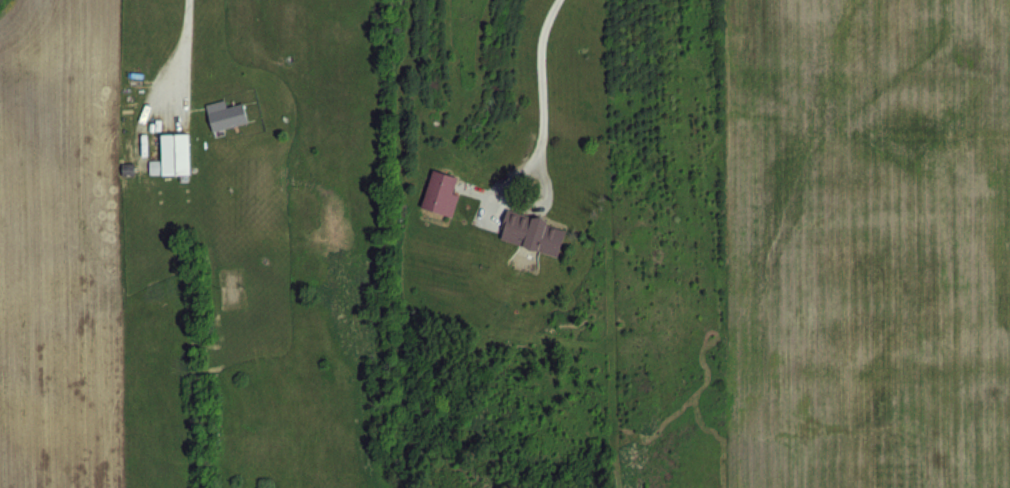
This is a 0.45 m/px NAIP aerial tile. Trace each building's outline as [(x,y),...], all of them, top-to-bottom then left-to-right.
[(241,101),(204,111),(209,130),(246,121),(241,101)] [(157,161),(146,161),(146,174),(186,174),(186,132),(157,132),(157,161)] [(450,216),(455,193),(450,192),(454,176),(427,169),(417,208),(450,216)] [(554,255),(562,226),(504,210),(496,239),(554,255)]
